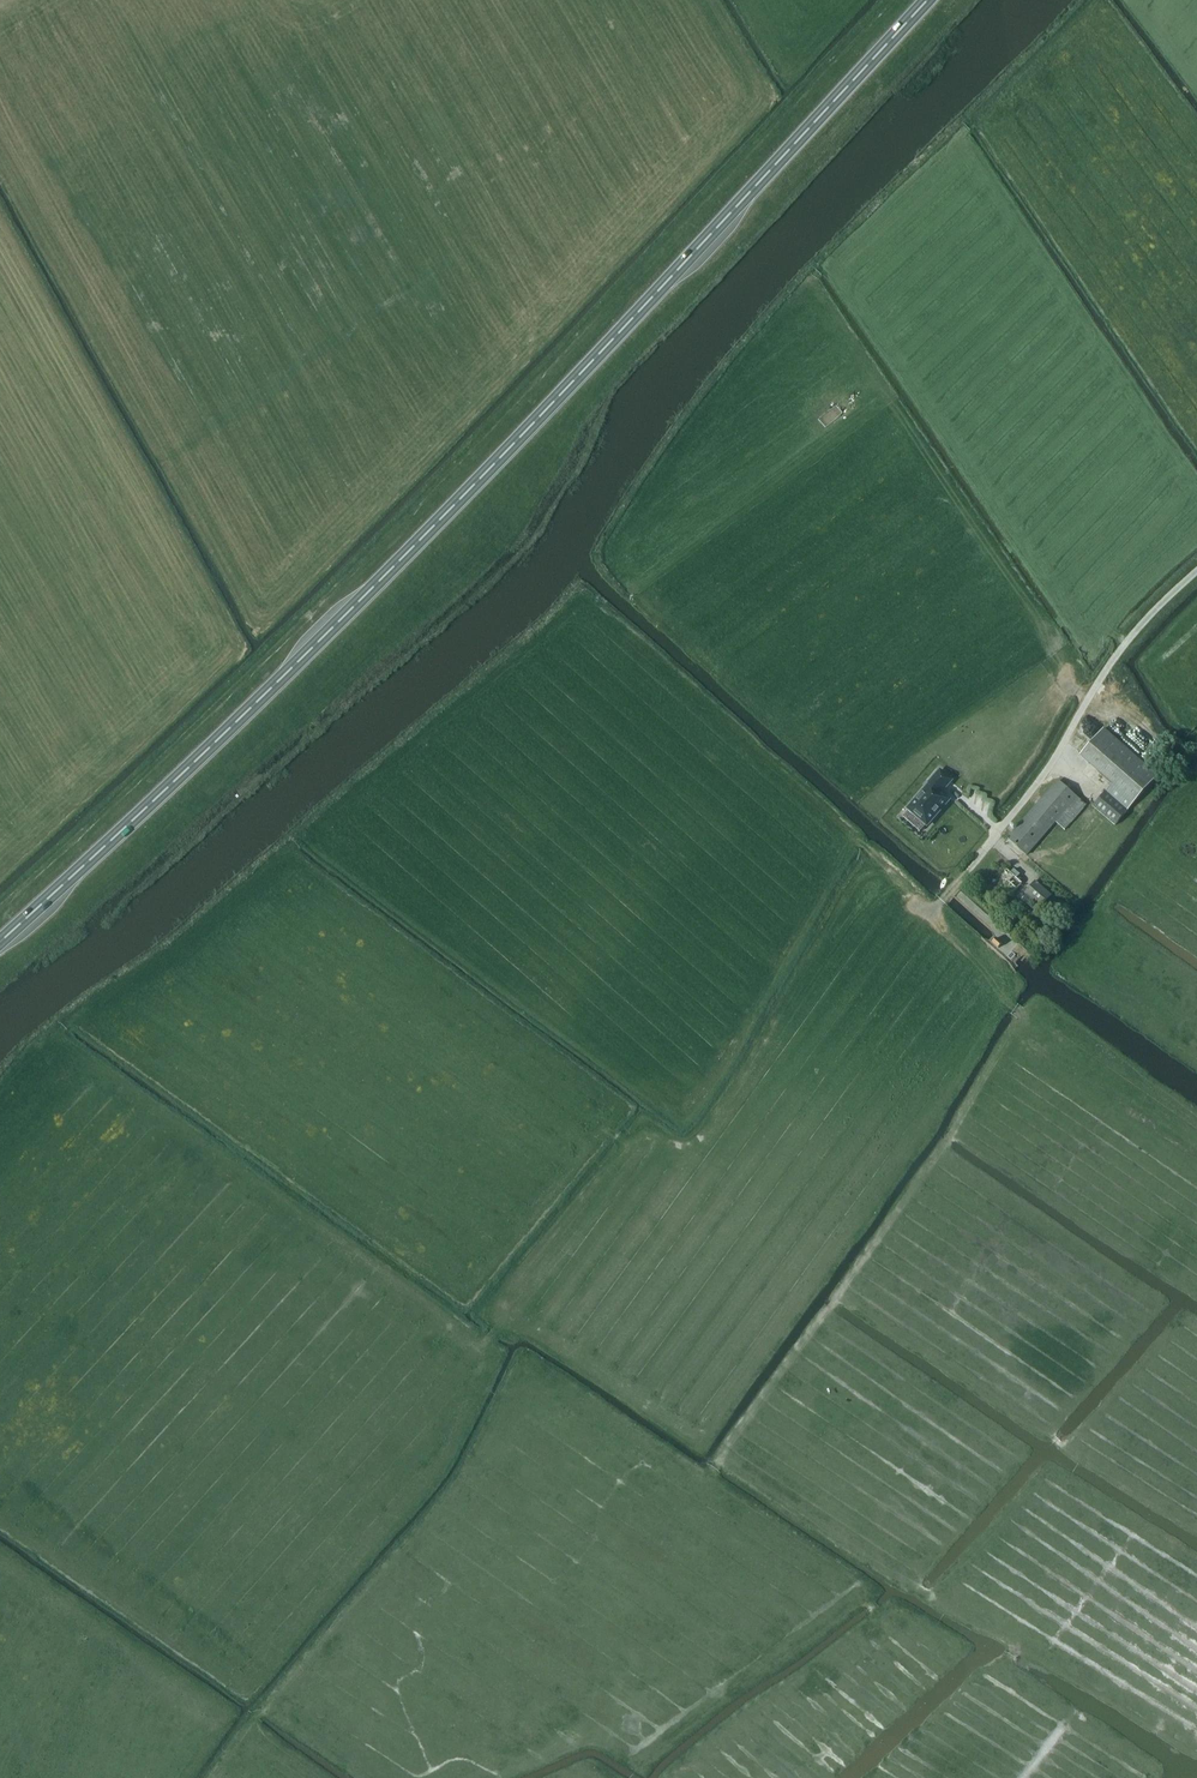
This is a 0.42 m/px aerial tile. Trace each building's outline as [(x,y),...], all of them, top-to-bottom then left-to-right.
[(1112,784),(1106,791),(1128,810),(1158,775),(1104,728),(1080,756),(1112,784)] [(929,783),(930,784),(908,809),(927,825),(949,800),(941,792),(951,780),(940,770),(929,783)] [(1056,822),(1065,830),(1086,805),(1058,780),(1007,838),(1027,855),(1056,822)] [(1115,825),(1128,810),(1106,791),(1093,806),(1115,825)] [(1003,878),(1017,884),(1020,877),(1007,870),(1003,878)] [(1024,893),(1041,907),(1052,895),(1035,880),(1024,893)] [(992,942),(998,948),(1002,943),(996,938),(992,942)]
